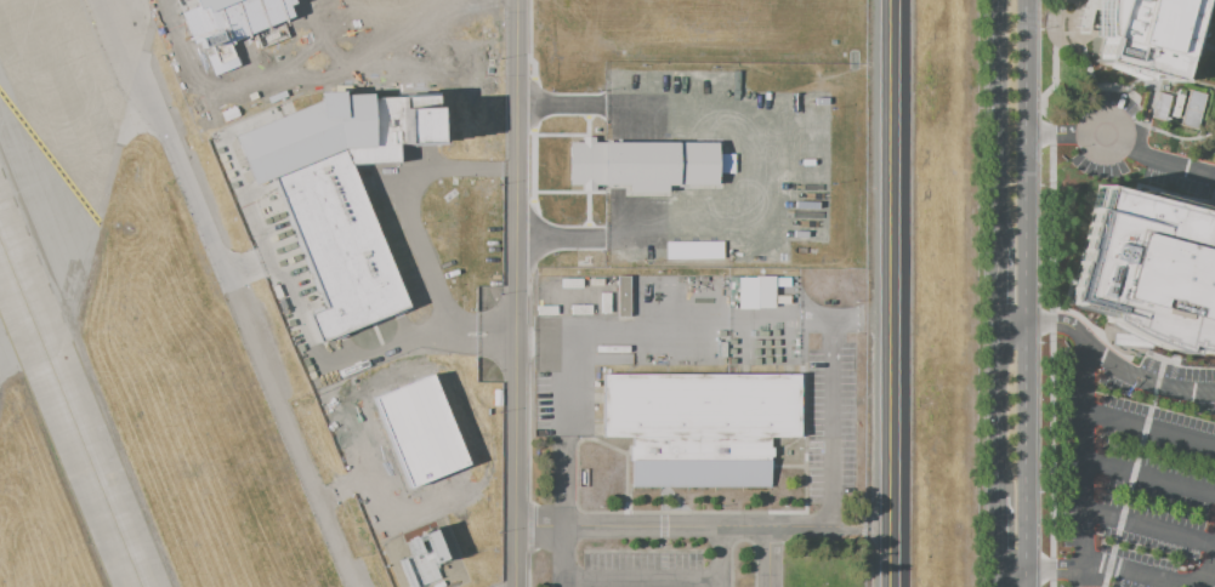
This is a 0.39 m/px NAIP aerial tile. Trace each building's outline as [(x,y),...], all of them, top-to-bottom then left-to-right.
[(1098,12),(1097,38),(1090,56),(1174,79),(1193,0),(1099,0),(1098,12)] [(1203,93),(1186,90),(1180,125),(1197,129),(1203,93)] [(208,131),(295,349),(407,309),(347,165),(401,163),(398,143),(439,141),(436,92),(404,95),(370,96),(342,96),(342,93),(331,93),(319,93),(319,102),(294,112),(290,101),(208,131)] [(1158,92),(1170,96),(1164,121),(1152,119),(1158,92)] [(1176,95),(1182,96),(1176,118),(1171,116),(1176,95)] [(715,142),(591,141),(591,136),(579,136),(579,142),(567,142),(567,184),(579,184),(579,189),(592,189),(592,184),(628,184),(628,192),(664,192),(664,184),(715,184),(715,142)] [(1096,184),(1095,188),(1098,189),(1091,209),(1086,207),(1063,300),(1105,313),(1103,321),(1119,331),(1130,337),(1143,342),(1154,346),(1168,351),(1179,353),(1185,355),(1187,349),(1196,352),(1205,354),(1214,355),(1214,217),(1096,184)] [(618,277),(629,277),(629,317),(618,317),(618,277)] [(738,278),(756,278),(755,296),(789,297),(789,304),(755,304),(755,309),(737,308),(738,278)] [(770,278),(789,279),(788,287),(770,287),(770,278)] [(562,279),(581,279),(581,287),(562,289),(562,279)] [(601,294),(609,294),(609,313),(601,313),(601,294)] [(536,306),(556,307),(556,315),(536,315),(536,306)] [(572,306),(591,306),(591,314),(572,314),(572,306)] [(601,375),(797,374),(797,438),(768,438),(768,448),(772,448),(772,456),(768,456),(768,486),(631,488),(631,461),(629,461),(629,446),(631,446),(631,439),(601,439),(601,435),(601,375)] [(371,398),(426,376),(462,465),(407,488),(371,398)] [(407,586),(411,586),(439,577),(435,564),(444,559),(433,528),(402,540),(408,555),(397,559),(407,586)]
